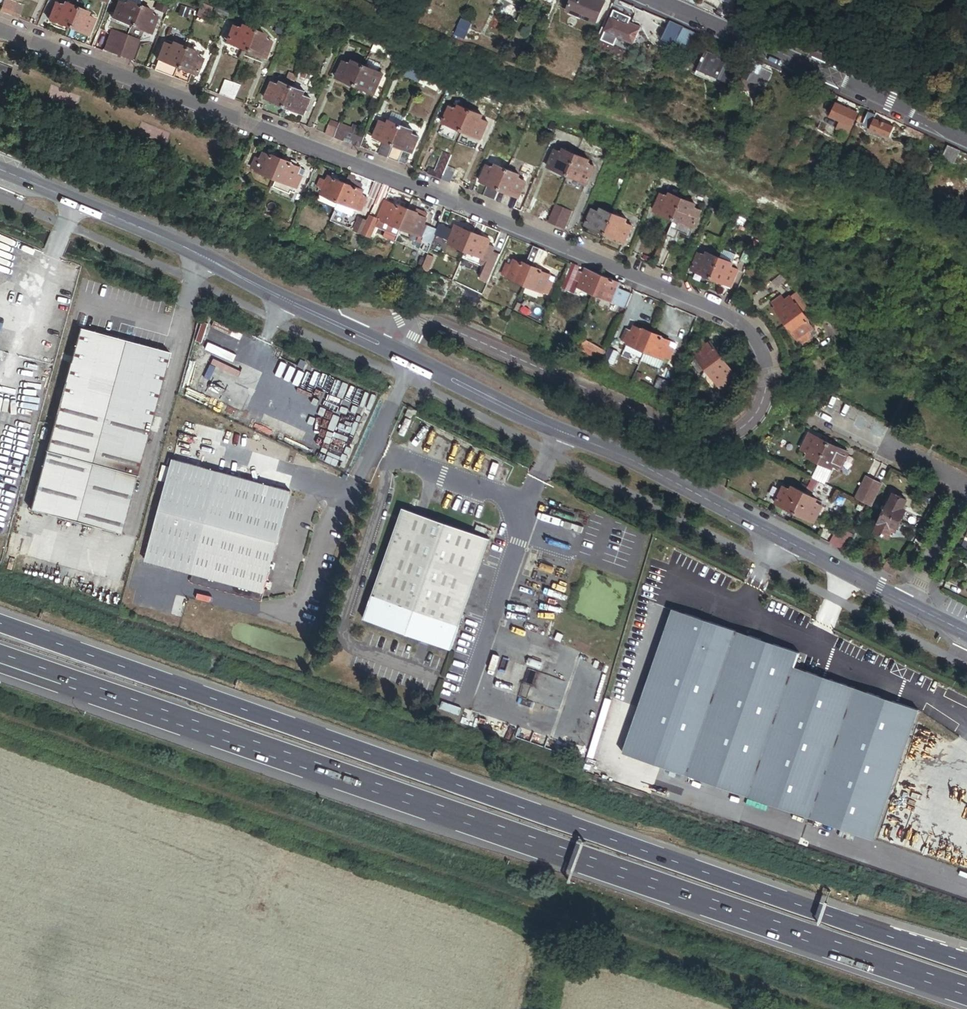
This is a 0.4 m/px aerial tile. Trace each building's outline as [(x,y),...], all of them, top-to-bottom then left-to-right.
[(17,0),(4,0),(1,7),(12,11),(17,0)] [(26,1),(23,0),(17,0),(12,11),(20,15),(26,1)] [(139,5),(128,0),(127,0),(126,3),(118,0),(113,13),(121,16),(119,20),(131,25),(139,5)] [(603,2),(599,0),(570,0),(566,10),(594,22),(603,2)] [(733,3),(731,2),(726,0),(719,14),(726,18),(733,3)] [(67,26),(76,6),(64,1),(62,4),(55,1),(49,14),(57,17),(56,21),(67,26)] [(208,13),(211,7),(202,4),(200,10),(208,13)] [(152,29),(157,16),(150,13),(151,10),(139,5),(131,25),(143,30),(145,26),(152,29)] [(94,18),(87,15),(88,12),(76,6),(67,26),(80,31),(81,28),(89,31),(94,18)] [(206,18),(208,13),(200,10),(198,15),(206,18)] [(634,43),(640,27),(631,23),(632,21),(629,20),(631,17),(613,10),(605,30),(634,43)] [(465,37),(472,20),(462,16),(456,33),(465,37)] [(675,43),(682,27),(668,21),(661,39),(674,45),(675,43)] [(448,34),(451,26),(441,22),(437,29),(448,34)] [(245,49),(253,30),(241,25),(240,28),(232,25),(227,37),(234,40),(233,44),(245,49)] [(689,49),(696,33),(682,27),(675,43),(689,49)] [(120,53),(127,33),(113,28),(106,48),(120,53)] [(265,54),(271,41),(263,38),(264,34),(253,30),(245,49),(256,54),(258,51),(265,54)] [(134,58),(141,39),(127,33),(120,53),(134,58)] [(173,76),(185,46),(173,41),(172,45),(164,42),(158,54),(167,57),(165,61),(160,59),(156,69),(173,76)] [(198,70),(203,58),(195,54),(196,51),(185,46),(173,76),(189,83),(193,73),(188,71),(190,67),(198,70)] [(716,54),(704,49),(695,69),(730,83),(738,64),(724,58),(716,54)] [(355,85),(364,66),(352,61),(350,65),(342,61),(337,74),(345,77),(343,80),(355,85)] [(752,91),(754,86),(763,89),(771,71),(748,61),(738,85),(752,91)] [(381,77),(373,74),(375,70),(364,66),(355,85),(367,90),(368,87),(375,90),(381,77)] [(319,77),(300,69),(298,74),(296,78),(315,87),(319,77)] [(296,78),(298,74),(289,71),(287,77),(295,80),(296,78)] [(227,96),(232,82),(224,79),(219,93),(227,96)] [(284,106),(293,86),(281,81),(279,85),(272,82),(267,94),(274,98),(273,101),(284,106)] [(234,99),(239,84),(232,82),(227,96),(234,99)] [(305,110),(310,97),(303,94),(304,91),(293,86),(284,106),(296,111),(298,107),(305,110)] [(847,133),(856,112),(835,103),(829,115),(844,121),(840,130),(847,133)] [(461,130),(470,110),(457,105),(456,109),(448,105),(443,118),(450,121),(448,125),(461,130)] [(481,135),(487,122),(479,118),(480,115),(470,110),(461,130),(473,135),(474,131),(481,135)] [(866,114),(859,111),(856,119),(870,125),(869,128),(888,137),(893,126),(874,117),(866,114)] [(335,136),(341,121),(332,117),(326,132),(335,136)] [(391,149),(401,124),(389,119),(387,123),(380,120),(374,133),(382,136),(381,140),(383,141),(379,151),(388,155),(391,149)] [(361,146),(367,130),(341,121),(335,136),(361,146)] [(413,149),(419,136),(411,133),(413,129),(401,124),(391,149),(388,155),(398,159),(402,149),(405,150),(406,146),(413,149)] [(953,161),(959,149),(946,143),(940,156),(953,161)] [(867,158),(871,150),(861,145),(857,153),(867,158)] [(448,163),(452,153),(442,148),(435,167),(430,165),(427,170),(440,176),(442,176),(448,163)] [(567,173),(575,154),(563,148),(561,151),(554,148),(549,161),(556,164),(554,168),(567,173)] [(598,167),(604,153),(595,148),(592,154),(590,154),(588,159),(592,162),(591,164),(593,165),(598,167)] [(279,178),(287,161),(279,157),(273,155),(268,153),(266,158),(261,156),(257,166),(262,168),(261,170),(279,178)] [(588,178),(593,165),(591,164),(586,162),(588,159),(575,154),(567,173),(579,179),(581,175),(588,178)] [(302,185),(306,176),(301,174),(304,169),(301,167),(295,165),(287,161),(279,178),(296,186),(298,183),(302,185)] [(450,180),(456,167),(448,163),(442,176),(450,180)] [(499,189),(507,168),(495,163),(494,164),(493,167),(489,165),(486,164),(481,177),(488,180),(486,184),(487,184),(483,194),(495,198),(499,189)] [(522,179),(517,177),(519,174),(519,173),(507,168),(499,189),(510,194),(512,190),(520,193),(525,180),(522,179)] [(342,202),(350,184),(331,176),(328,181),(323,179),(320,186),(325,188),(323,194),(342,202)] [(371,200),(364,197),(366,191),(365,190),(367,187),(359,183),(360,180),(353,177),(350,184),(342,202),(366,212),(371,200)] [(673,217),(681,198),(668,192),(667,196),(660,193),(654,206),(661,208),(660,212),(673,217)] [(694,222),(700,209),(692,206),(694,203),(681,198),(673,217),(667,232),(675,236),(678,229),(690,234),(693,226),(685,223),(687,219),(694,222)] [(405,228),(413,210),(405,207),(399,204),(389,200),(381,218),(374,215),(371,223),(365,235),(373,238),(378,227),(389,232),(386,238),(398,243),(405,228)] [(547,221),(565,229),(572,210),(555,203),(547,221)] [(605,232),(613,212),(600,207),(598,211),(594,209),(591,208),(586,220),(593,223),(592,227),(605,232)] [(442,229),(427,222),(431,213),(418,208),(417,212),(413,210),(405,228),(425,237),(436,242),(442,229)] [(629,224),(624,221),(625,217),(613,212),(605,232),(617,237),(619,234),(626,237),(631,224),(629,224)] [(365,235),(371,223),(363,219),(357,232),(365,235)] [(469,250),(477,233),(459,225),(457,231),(443,225),(442,229),(436,242),(441,244),(444,238),(448,240),(450,235),(454,237),(452,243),(469,250)] [(504,255),(495,252),(497,247),(491,245),(493,240),(477,233),(469,250),(486,257),(483,264),(489,266),(483,279),(492,283),(504,255)] [(734,262),(739,250),(724,244),(719,256),(732,261),(734,262)] [(748,263),(754,248),(747,245),(740,259),(748,263)] [(537,262),(542,250),(536,247),(530,263),(536,265),(537,262)] [(544,264),(549,253),(542,250),(537,262),(544,264)] [(711,276),(719,256),(706,250),(705,254),(697,251),(692,264),(699,267),(698,271),(711,276)] [(732,281),(737,268),(730,265),(732,261),(719,256),(711,276),(723,281),(725,278),(732,281)] [(528,284),(535,267),(518,260),(515,265),(509,263),(505,272),(512,275),(511,277),(528,284)] [(548,279),(551,274),(535,267),(528,284),(544,291),(545,288),(551,290),(554,282),(548,279)] [(600,293),(606,277),(588,269),(586,273),(581,271),(578,278),(583,280),(581,285),(600,293)] [(775,288),(786,281),(781,275),(771,282),(775,288)] [(630,306),(635,294),(621,288),(623,284),(606,277),(600,293),(630,306)] [(730,286),(732,281),(725,278),(723,281),(723,283),(730,286)] [(795,295),(784,303),(780,298),(772,304),(775,308),(773,310),(783,325),(799,314),(805,310),(795,295)] [(809,330),(799,314),(783,325),(794,340),(796,339),(799,344),(808,338),(805,333),(809,330)] [(648,351),(656,333),(638,325),(635,331),(631,329),(626,339),(631,341),(630,343),(648,351)] [(577,334),(567,329),(566,333),(575,338),(577,334)] [(118,536),(166,354),(76,330),(28,512),(118,536)] [(672,346),(675,341),(656,333),(648,351),(667,359),(669,356),(673,358),(677,348),(672,346)] [(611,353),(581,336),(577,344),(588,349),(608,361),(611,353)] [(719,357),(709,341),(704,344),(701,339),(695,343),(699,348),(693,352),(703,367),(719,357)] [(625,348),(640,357),(642,352),(628,343),(625,348)] [(732,377),(719,357),(703,367),(713,382),(718,379),(722,384),(732,377)] [(740,386),(735,380),(725,388),(730,394),(740,386)] [(415,414),(406,409),(402,417),(411,422),(415,414)] [(819,461),(828,442),(815,436),(814,439),(807,436),(801,448),(809,452),(807,455),(819,461)] [(847,455),(839,452),(841,448),(828,442),(819,461),(832,467),(833,464),(841,467),(847,455)] [(191,576),(219,475),(171,462),(143,564),(191,576)] [(288,493),(219,475),(191,576),(261,595),(288,493)] [(863,502),(874,480),(866,476),(855,498),(863,502)] [(810,479),(808,489),(821,492),(823,482),(810,479)] [(871,506),(881,484),(874,480),(863,502),(868,504),(871,506)] [(795,512),(804,492),(792,486),(790,490),(783,487),(777,498),(784,502),(782,506),(795,512)] [(823,506),(815,502),(817,498),(804,492),(795,512),(807,518),(809,514),(816,518),(823,506)] [(902,509),(906,500),(894,493),(890,502),(888,501),(883,511),(900,520),(905,510),(902,509)] [(449,651),(487,540),(400,510),(362,621),(449,651)] [(895,530),(900,520),(883,511),(878,521),(880,522),(875,531),(888,538),(892,529),(895,530)] [(842,544),(850,529),(839,524),(831,539),(842,544)] [(847,547),(854,531),(850,529),(842,544),(847,547)] [(899,573),(903,564),(890,557),(885,566),(899,573)] [(261,595),(191,576),(190,584),(259,602),(261,595)] [(696,620),(671,611),(621,754),(872,842),(917,713),(792,669),(797,655),(715,626),(696,620)] [(698,615),(696,620),(715,626),(717,621),(698,615)]
